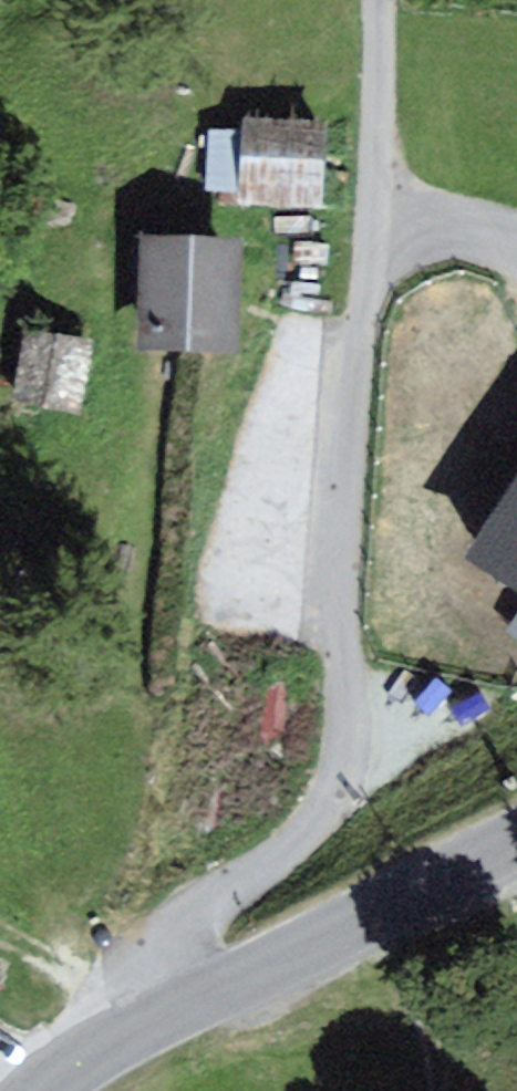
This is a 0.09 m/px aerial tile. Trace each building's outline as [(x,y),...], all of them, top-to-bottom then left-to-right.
[(316,203),(320,124),(249,120),(244,199),(316,203)] [(230,242),(148,239),(145,341),(227,344),(230,242)] [(82,342),(30,334),(20,397),(72,405),(82,342)] [(474,559),(487,567),(516,587),(516,493),(474,559)]
